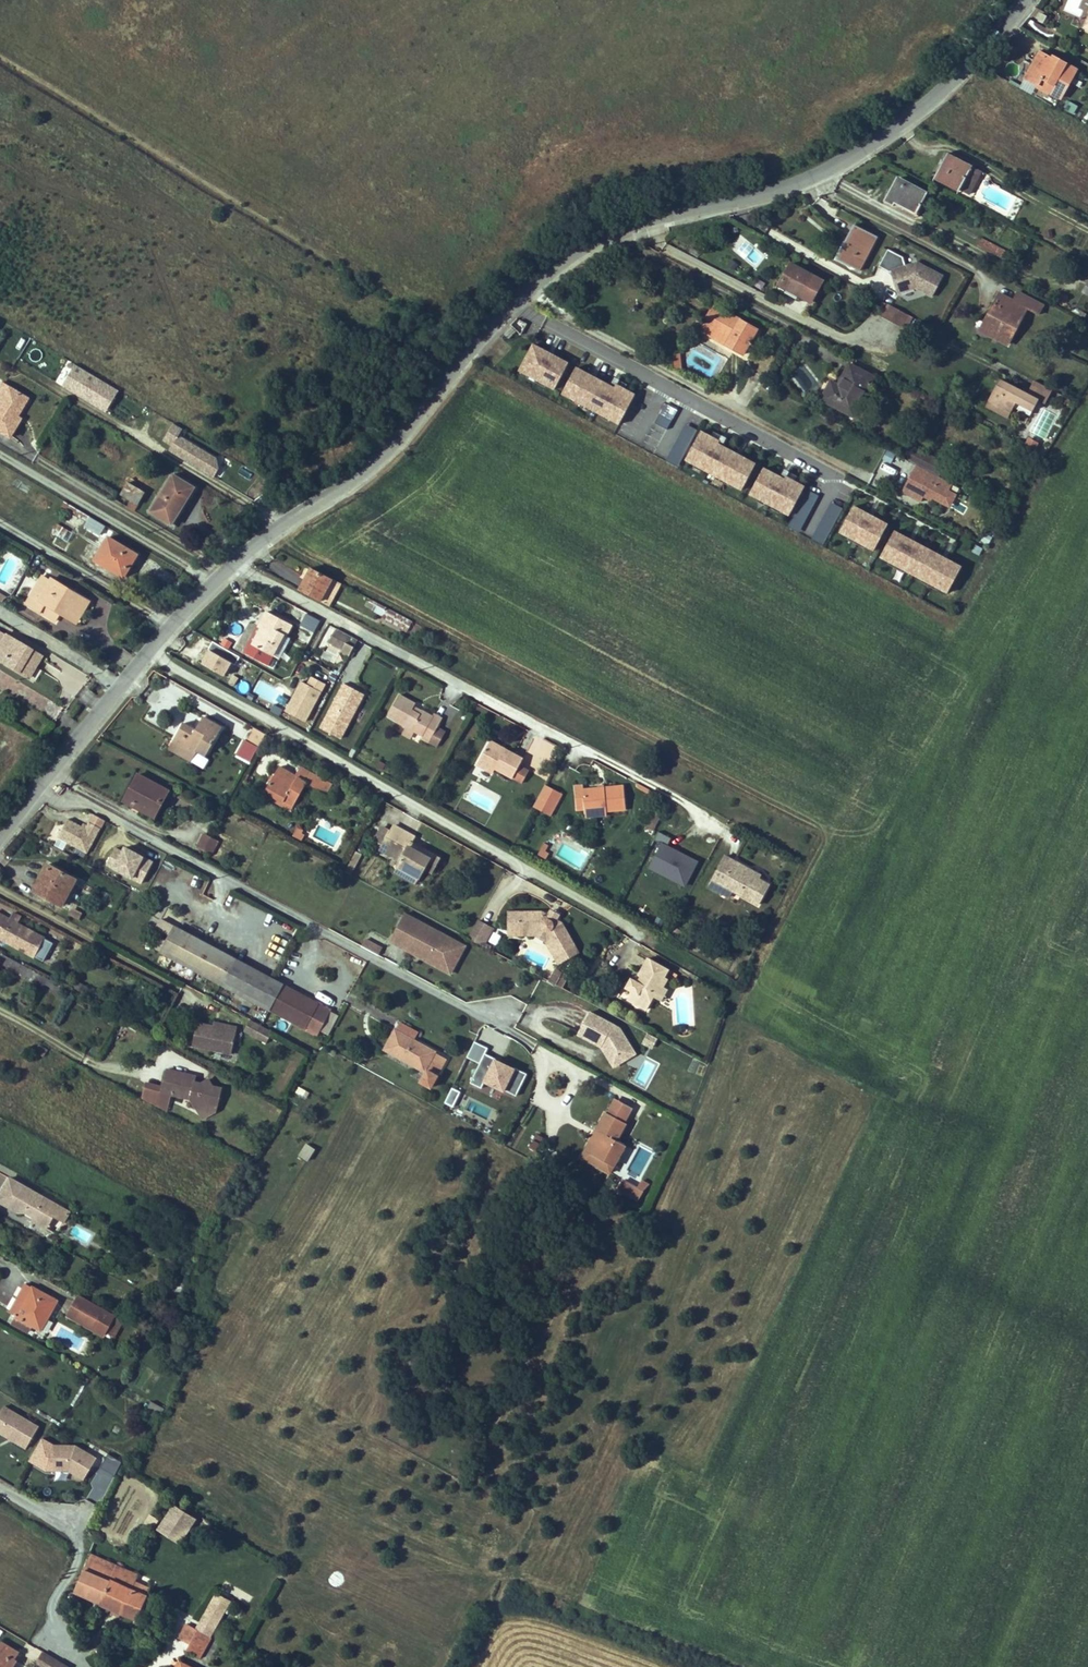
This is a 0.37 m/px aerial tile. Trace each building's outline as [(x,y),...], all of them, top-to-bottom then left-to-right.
[(1042,13),(1038,21),(1043,23),(1047,16),(1042,13)] [(1039,53),(1025,77),(1037,84),(1041,78),(1052,85),(1050,90),(1060,97),(1076,72),(1053,58),(1052,60),(1039,53)] [(1064,111),(1074,114),(1077,104),(1067,101),(1064,111)] [(972,166),(947,153),(935,177),(969,195),(977,180),(968,175),(972,166)] [(982,171),(972,166),(968,175),(977,180),(982,171)] [(894,179),(883,200),(894,206),(895,203),(917,215),(929,191),(910,181),(907,186),(894,179)] [(877,236),(854,224),(836,259),(859,271),(877,236)] [(1068,228),(1062,224),(1059,230),(1065,234),(1068,228)] [(1007,228),(1003,238),(1013,242),(1017,232),(1007,228)] [(1012,254),(981,237),(977,244),(1009,261),(1012,254)] [(891,272),(899,293),(914,287),(932,296),(943,276),(917,263),(906,267),(903,257),(888,249),(879,266),(890,272),(891,272)] [(788,261),(777,283),(812,301),(823,280),(788,261)] [(761,290),(766,283),(757,277),(752,284),(761,290)] [(880,280),(876,286),(882,289),(886,283),(880,280)] [(991,312),(983,328),(997,336),(996,339),(1006,344),(1025,309),(1037,315),(1042,305),(1016,290),(1011,300),(998,293),(988,311),(991,312)] [(716,304),(704,325),(730,340),(726,346),(742,355),(758,328),(716,304)] [(898,309),(889,304),(882,317),(891,322),(898,309)] [(907,314),(898,309),(891,322),(900,327),(907,314)] [(704,325),(700,332),(726,346),(730,340),(704,325)] [(538,349),(523,375),(558,394),(572,367),(538,349)] [(682,353),(672,353),(672,369),(682,369),(682,353)] [(106,412),(119,390),(75,364),(62,386),(106,412)] [(831,381),(822,399),(853,415),(873,376),(849,364),(838,385),(831,381)] [(579,372),(566,398),(623,429),(639,399),(620,389),(618,393),(579,372)] [(999,380),(988,400),(1009,412),(1013,404),(1030,414),(1037,401),(1044,404),(1051,391),(1042,387),(1033,382),(1027,394),(999,380)] [(748,381),(741,394),(745,397),(753,384),(748,381)] [(29,398),(1,382),(0,385),(0,431),(11,437),(22,419),(18,417),(29,398)] [(1009,412),(988,400),(984,408),(1005,420),(1009,412)] [(659,426),(672,432),(681,414),(668,407),(659,426)] [(174,423),(164,440),(173,446),(179,436),(183,429),(174,423)] [(684,423),(670,450),(660,445),(655,455),(679,466),(697,429),(684,423)] [(702,432),(688,461),(744,490),(758,463),(720,443),(721,441),(702,432)] [(170,450),(214,477),(218,468),(216,459),(179,436),(173,446),(170,450)] [(1028,437),(1023,449),(1034,453),(1039,442),(1028,437)] [(944,463),(916,448),(909,461),(916,464),(938,476),(944,463)] [(938,476),(916,464),(901,492),(921,502),(923,498),(925,494),(929,497),(931,494),(944,501),(949,491),(953,484),(938,476)] [(766,467),(753,493),(793,514),(808,484),(789,475),(787,477),(766,467)] [(150,512),(172,525),(195,487),(173,474),(150,512)] [(962,489),(969,492),(973,484),(966,480),(962,489)] [(145,493),(128,483),(121,494),(131,500),(138,504),(145,493)] [(800,533),(819,494),(806,488),(788,527),(800,533)] [(956,495),(949,491),(944,501),(931,494),(929,497),(925,494),(923,498),(930,501),(932,498),(949,507),(956,495)] [(131,500),(127,507),(134,511),(138,504),(131,500)] [(829,501),(813,541),(825,546),(842,507),(829,501)] [(854,507),(840,533),(874,551),(888,525),(854,507)] [(65,523),(77,530),(83,520),(71,513),(65,523)] [(106,525),(91,516),(86,524),(101,533),(106,525)] [(51,533),(63,539),(69,530),(57,523),(51,533)] [(895,531),(881,558),(948,594),(962,568),(895,531)] [(138,553),(109,536),(94,561),(123,579),(138,553)] [(59,539),(56,544),(64,549),(68,544),(59,539)] [(311,566),(298,589),(320,600),(326,589),(336,594),(342,583),(311,566)] [(35,590),(26,605),(40,614),(45,606),(59,614),(74,623),(88,599),(52,576),(50,580),(41,594),(35,590)] [(50,580),(43,576),(35,590),(41,594),(50,580)] [(326,589),(320,600),(328,604),(330,605),(336,594),(326,589)] [(384,606),(369,598),(365,605),(380,614),(384,606)] [(77,625),(91,601),(88,599),(74,623),(77,625)] [(45,606),(40,614),(54,623),(59,614),(45,606)] [(413,621),(384,606),(380,614),(378,617),(406,633),(413,621)] [(265,628),(253,648),(272,658),(284,636),(287,637),(293,626),(266,612),(260,625),(265,628)] [(260,625),(249,646),(253,648),(265,628),(260,625)] [(347,635),(334,628),(327,643),(340,649),(338,653),(348,658),(357,640),(347,635)] [(5,635),(0,643),(0,660),(28,677),(40,656),(5,635)] [(241,657),(214,641),(209,649),(211,650),(203,663),(224,675),(231,662),(236,665),(241,657)] [(253,648),(249,646),(245,653),(256,659),(260,652),(253,648)] [(272,658),(260,652),(256,659),(268,665),(272,658)] [(238,677),(233,675),(228,682),(234,685),(238,677)] [(321,692),(302,681),(285,711),(304,722),(321,692)] [(364,694),(344,684),(321,728),(341,738),(364,694)] [(421,738),(429,742),(437,728),(442,719),(399,695),(388,716),(407,727),(415,731),(423,735),(421,738)] [(172,742),(195,755),(199,748),(207,753),(222,727),(204,717),(197,731),(182,723),(172,742)] [(247,739),(259,746),(266,734),(254,727),(247,739)] [(415,731),(407,727),(403,734),(410,738),(415,731)] [(437,728),(429,742),(438,747),(446,732),(437,728)] [(490,741),(487,746),(502,754),(505,749),(490,741)] [(195,755),(172,742),(168,749),(191,762),(195,755)] [(487,746),(477,764),(493,773),(495,768),(522,783),(529,771),(519,766),(523,759),(505,749),(502,754),(487,746)] [(386,764),(379,760),(376,766),(382,770),(386,764)] [(283,799),(293,804),(306,782),(326,794),(331,784),(304,769),(299,778),(279,767),(265,792),(282,801),(283,799)] [(138,774),(124,801),(134,806),(137,800),(158,811),(169,790),(138,774)] [(659,795),(637,783),(635,787),(657,799),(659,795)] [(551,816),(563,794),(545,784),(533,807),(551,816)] [(607,811),(626,809),(624,785),(584,789),(584,785),(575,786),(577,810),(584,809),(585,813),(607,811)] [(282,801),(265,792),(264,795),(290,810),(293,804),(283,799),(282,801)] [(137,800),(134,806),(155,817),(158,811),(137,800)] [(652,832),(659,818),(653,815),(646,829),(652,832)] [(58,838),(87,854),(101,828),(89,822),(86,829),(68,819),(58,838)] [(394,826),(381,851),(401,861),(396,871),(416,881),(423,868),(430,872),(438,857),(411,843),(414,836),(394,826)] [(305,835),(302,833),(304,830),(298,827),(293,836),(302,841),(305,835)] [(671,838),(658,831),(654,839),(661,843),(648,867),(684,887),(698,861),(668,845),(671,838)] [(204,835),(199,846),(212,852),(217,841),(204,835)] [(139,876),(150,855),(140,849),(136,855),(129,851),(133,845),(122,840),(119,846),(112,842),(104,857),(112,861),(115,855),(124,860),(121,866),(139,876)] [(538,854),(546,859),(549,854),(545,851),(549,845),(544,843),(538,854)] [(140,849),(133,845),(129,851),(136,855),(140,849)] [(761,874),(725,854),(709,885),(729,896),(732,890),(758,904),(769,883),(759,878),(761,874)] [(112,861),(121,866),(124,860),(115,855),(112,861)] [(48,864),(34,890),(62,905),(76,879),(48,864)] [(163,914),(162,915),(181,926),(186,917),(167,907),(163,914)] [(67,919),(76,924),(81,915),(72,910),(67,919)] [(548,916),(547,918),(555,923),(556,921),(559,914),(551,910),(548,916)] [(516,911),(508,911),(508,935),(522,935),(522,931),(538,931),(540,927),(550,933),(548,937),(552,944),(556,942),(559,947),(555,949),(562,960),(577,952),(562,924),(556,921),(555,923),(547,918),(548,916),(542,913),(516,913),(516,911)] [(35,957),(44,941),(46,937),(19,923),(21,918),(13,913),(9,921),(0,916),(0,939),(35,957)] [(405,913),(390,941),(412,952),(415,947),(446,964),(458,942),(405,913)] [(181,926),(162,915),(156,926),(171,935),(167,943),(158,938),(153,947),(162,952),(163,953),(197,970),(205,975),(200,986),(214,993),(220,982),(250,998),(286,1017),(316,1033),(329,1008),(282,983),(244,963),(180,929),(181,926)] [(493,929),(478,920),(471,933),(486,941),(493,929)] [(684,933),(672,926),(668,932),(681,939),(684,933)] [(522,931),(522,935),(535,935),(546,941),(558,962),(562,960),(555,949),(559,947),(556,942),(552,944),(548,937),(550,933),(540,927),(538,931),(522,931)] [(489,941),(496,945),(500,936),(493,932),(489,941)] [(365,940),(362,946),(379,955),(382,949),(365,940)] [(44,941),(35,957),(43,962),(52,945),(44,941)] [(415,947),(412,952),(450,973),(465,946),(458,942),(446,964),(415,947)] [(1,954),(0,957),(0,962),(31,980),(32,978),(45,985),(45,984),(59,991),(61,986),(1,954)] [(631,991),(626,1000),(644,1010),(652,997),(659,1001),(665,989),(661,987),(666,979),(663,977),(667,970),(647,958),(638,974),(640,975),(636,982),(630,978),(625,987),(631,991)] [(550,982),(556,985),(563,972),(557,969),(550,982)] [(45,985),(32,978),(31,980),(44,987),(45,985)] [(614,1058),(631,1047),(619,1027),(589,1012),(578,1033),(601,1046),(603,1044),(606,1046),(614,1058)] [(272,1032),(251,1020),(245,1031),(266,1042),(272,1032)] [(214,1026),(197,1023),(192,1045),(232,1054),(237,1027),(226,1025),(225,1029),(214,1026)] [(400,1023),(396,1030),(416,1041),(419,1034),(400,1023)] [(396,1030),(390,1041),(425,1060),(443,1070),(449,1060),(434,1053),(435,1051),(416,1041),(396,1030)] [(425,1060),(390,1041),(384,1052),(424,1073),(427,1068),(440,1075),(443,1070),(425,1060)] [(527,1072),(485,1055),(488,1047),(474,1041),(467,1058),(479,1063),(471,1081),(515,1100),(527,1072)] [(614,1066),(635,1053),(631,1047),(614,1058),(606,1046),(603,1044),(601,1046),(614,1066)] [(196,1076),(167,1069),(163,1087),(146,1083),(142,1098),(168,1112),(171,1095),(190,1099),(197,1111),(219,1097),(212,1086),(208,1080),(202,1084),(195,1082),(196,1076)] [(436,1076),(426,1070),(419,1082),(430,1088),(436,1076)] [(222,1089),(212,1086),(219,1097),(222,1089)] [(451,1087),(445,1104),(455,1107),(460,1090),(451,1087)] [(219,1097),(197,1111),(202,1119),(216,1111),(219,1097)] [(487,1117),(490,1109),(471,1100),(467,1107),(487,1117)] [(606,1112),(600,1123),(619,1133),(625,1122),(632,1109),(615,1101),(608,1113),(606,1112)] [(602,1133),(593,1150),(615,1162),(624,1145),(616,1140),(619,1133),(600,1123),(596,1130),(602,1133)] [(596,1130),(587,1147),(593,1150),(602,1133),(596,1130)] [(533,1134),(529,1150),(537,1152),(541,1136),(533,1134)] [(298,1156),(308,1162),(316,1149),(305,1143),(298,1156)] [(593,1150),(587,1147),(582,1157),(610,1172),(613,1166),(591,1154),(593,1150)] [(593,1150),(591,1154),(613,1166),(615,1162),(593,1150)] [(0,1195),(0,1197),(19,1208),(27,1208),(36,1213),(39,1219),(49,1225),(54,1217),(64,1222),(69,1212),(10,1178),(0,1195)] [(623,1180),(618,1190),(637,1201),(643,1191),(649,1184),(642,1179),(638,1188),(623,1180)] [(17,1211),(25,1211),(34,1216),(38,1223),(57,1234),(64,1222),(54,1217),(49,1225),(39,1219),(36,1213),(27,1208),(19,1208),(0,1197),(0,1202),(17,1211)] [(108,1240),(104,1248),(110,1251),(114,1244),(108,1240)] [(172,1293),(178,1296),(185,1284),(178,1281),(172,1293)] [(57,1301),(25,1283),(9,1312),(17,1316),(13,1323),(28,1332),(32,1324),(41,1329),(47,1319),(57,1301)] [(115,1337),(124,1321),(79,1296),(68,1315),(104,1335),(106,1332),(115,1337)] [(54,1323),(47,1319),(41,1329),(48,1333),(54,1323)] [(151,1401),(147,1408),(156,1413),(159,1406),(151,1401)] [(0,1414),(0,1432),(26,1448),(39,1427),(4,1406),(0,1414)] [(76,1445),(54,1445),(53,1470),(69,1470),(84,1479),(97,1458),(76,1445)] [(115,1475),(121,1461),(105,1455),(99,1469),(115,1475)] [(159,1528),(180,1542),(195,1519),(174,1506),(159,1528)] [(91,1554),(74,1591),(132,1617),(149,1579),(91,1554)] [(209,1605),(224,1614),(231,1601),(216,1592),(209,1605)] [(180,1636),(191,1643),(188,1650),(200,1657),(210,1639),(186,1624),(180,1636)] [(18,1661),(15,1660),(19,1652),(1,1642),(0,1643),(0,1666),(13,1666),(18,1661)] [(56,1645),(53,1651),(64,1658),(68,1652),(56,1645)] [(36,1665),(39,1666),(53,1666),(57,1660),(44,1652),(36,1665)]
